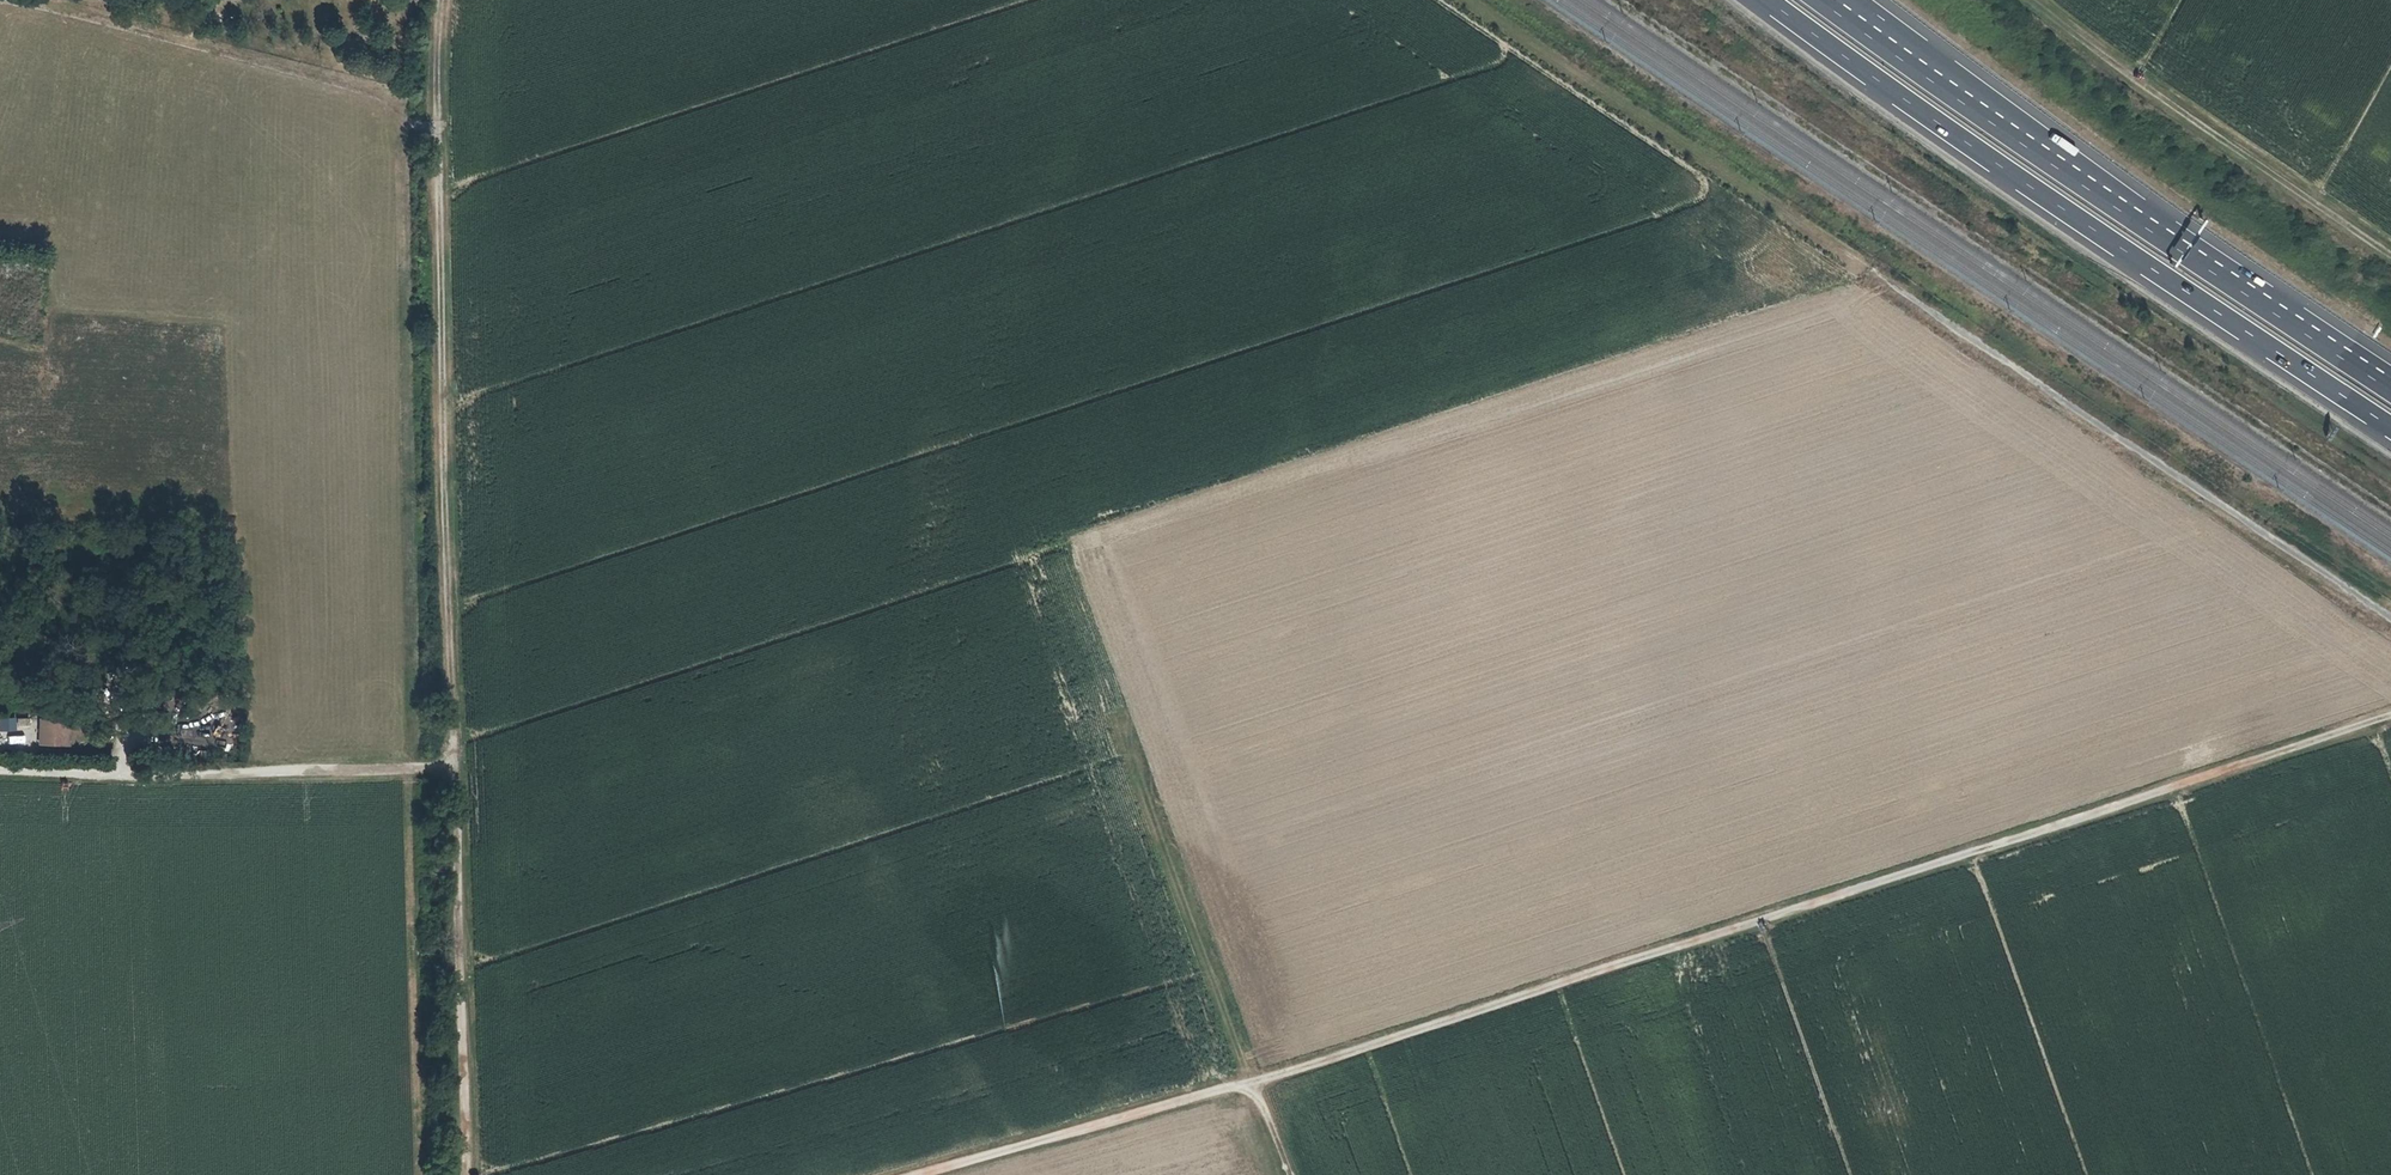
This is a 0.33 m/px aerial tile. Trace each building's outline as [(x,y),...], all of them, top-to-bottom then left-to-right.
[(16,730),(15,717),(0,718),(0,731),(16,730)] [(39,717),(39,742),(48,742),(48,717),(39,717)] [(48,717),(48,742),(68,742),(68,739),(68,727),(77,727),(77,718),(48,717)]
